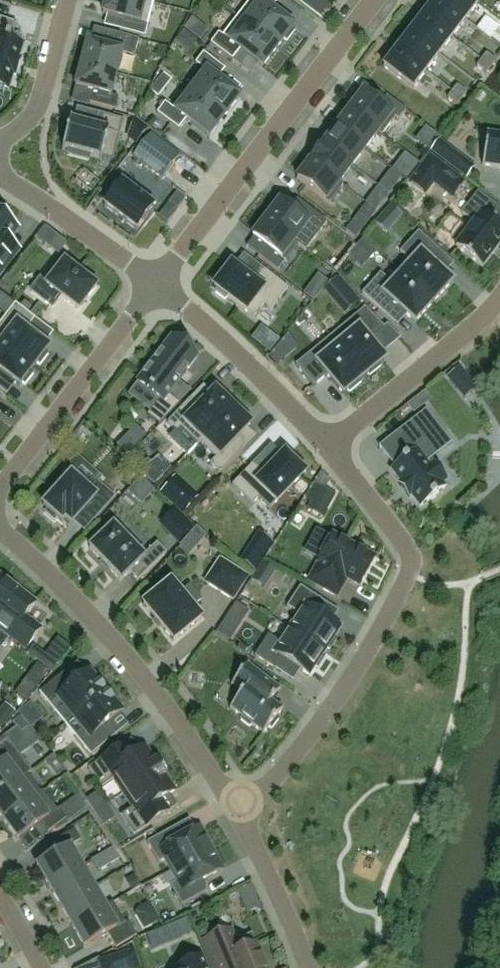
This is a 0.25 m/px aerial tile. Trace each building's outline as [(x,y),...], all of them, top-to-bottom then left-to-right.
[(103,15),(123,20),(120,31),(145,38),(154,4),(138,0),(107,0),(103,15)] [(238,17),(278,48),(284,39),(287,42),(296,30),(271,11),(279,1),(278,0),(251,0),(238,17)] [(423,15),(453,38),(466,21),(439,0),(435,0),(423,15)] [(466,21),(479,3),(476,0),(439,0),(466,21)] [(423,15),(410,32),(439,55),(453,38),(423,15)] [(219,34),(211,44),(233,61),(241,51),(262,68),(278,48),(238,17),(223,37),(219,34)] [(8,91),(13,75),(15,76),(21,60),(18,59),(23,45),(11,41),(17,24),(0,19),(0,88),(8,91)] [(410,32),(397,50),(426,72),(439,55),(410,32)] [(87,43),(81,65),(117,75),(122,54),(135,58),(139,41),(109,33),(105,48),(91,44),(87,43)] [(283,49),(269,69),(292,84),(305,63),(283,49)] [(397,50),(383,67),(413,90),(426,72),(397,50)] [(203,70),(188,90),(224,118),(239,97),(218,81),(226,71),(204,54),(196,64),(203,70)] [(487,54),(482,60),(491,67),(496,61),(487,54)] [(482,60),(477,66),(486,74),(491,67),(482,60)] [(81,65),(75,87),(93,92),(90,104),(115,110),(118,99),(111,97),(117,75),(81,65)] [(457,86),(452,92),(462,99),(467,93),(457,86)] [(165,104),(157,114),(179,131),(187,121),(209,138),(224,118),(188,90),(173,110),(165,104)] [(452,92),(448,98),(457,106),(462,99),(452,92)] [(364,93),(350,111),(378,132),(378,133),(382,136),(396,118),(399,120),(406,111),(387,96),(380,105),(364,93)] [(259,101),(254,108),(271,119),(275,112),(259,101)] [(350,111),(337,128),(365,150),(378,133),(378,132),(350,111)] [(70,121),(63,150),(64,150),(69,151),(68,155),(89,161),(90,156),(100,159),(100,160),(101,160),(102,159),(113,162),(118,143),(124,121),(99,114),(95,128),(72,122),(72,121),(70,121)] [(337,128),(324,145),(352,167),(365,150),(337,128)] [(482,166),(499,168),(499,136),(487,134),(482,166)] [(151,135),(134,158),(162,180),(165,176),(179,157),(151,135)] [(439,142),(432,152),(451,166),(467,178),(474,168),(459,157),(439,142)] [(324,145),(311,162),(339,184),(340,183),(352,167),(324,145)] [(417,173),(409,184),(424,197),(433,186),(451,200),(464,184),(430,157),(417,173)] [(311,162),(297,180),(329,205),(343,186),(340,183),(339,184),(311,162)] [(122,184),(104,207),(137,231),(154,208),(122,184)] [(456,247),(482,267),(499,243),(499,227),(489,219),(497,209),(478,194),(463,215),(474,223),(456,247)] [(280,202),(266,220),(306,250),(327,223),(297,201),(290,210),(280,202)] [(393,232),(406,216),(396,208),(383,224),(393,232)] [(11,260),(19,250),(7,241),(17,228),(0,215),(0,274),(11,260)] [(266,220),(253,238),(254,239),(266,248),(259,257),(278,272),(298,245),(306,251),(306,250),(266,220)] [(355,221),(347,231),(355,238),(363,227),(355,221)] [(45,229),(38,239),(45,244),(53,235),(45,229)] [(409,261),(399,272),(433,303),(452,283),(429,262),(439,252),(419,233),(400,253),(409,261)] [(40,279),(31,291),(53,308),(61,297),(76,309),(79,311),(80,309),(80,308),(95,289),(95,290),(97,287),(94,285),(94,286),(92,284),(95,280),(84,272),(81,276),(67,265),(67,264),(64,262),(63,265),(48,284),(47,285),(40,279)] [(231,266),(214,287),(218,290),(215,293),(225,301),(228,297),(254,318),(264,305),(271,311),(288,289),(264,271),(255,284),(231,266)] [(381,274),(362,294),(383,313),(393,302),(415,323),(433,303),(399,272),(389,282),(381,274)] [(0,325),(0,342),(34,368),(37,364),(40,366),(49,355),(46,352),(49,349),(45,345),(26,331),(35,320),(15,305),(6,316),(0,325)] [(364,309),(331,337),(364,378),(368,375),(370,377),(382,367),(380,364),(385,361),(369,342),(383,329),(384,330),(385,329),(365,308),(364,309)] [(279,341),(260,327),(252,338),(270,352),(279,341)] [(297,365),(296,365),(314,387),(315,387),(315,386),(328,376),(343,395),(348,391),(350,394),(362,383),(360,381),(364,378),(331,337),(297,365)] [(143,376),(138,383),(160,400),(150,413),(148,416),(160,425),(179,405),(168,396),(178,383),(179,382),(179,383),(180,382),(180,381),(187,372),(188,371),(197,358),(172,339),(161,353),(161,352),(160,353),(160,354),(155,360),(154,361),(154,362),(150,368),(149,367),(148,368),(149,369),(144,375),(143,375),(142,376),(143,376)] [(20,387),(22,383),(25,386),(34,374),(31,372),(34,368),(0,342),(0,372),(20,387)] [(190,400),(168,423),(177,432),(181,429),(197,445),(235,406),(225,396),(222,398),(215,391),(199,408),(190,400)] [(235,406),(197,445),(198,445),(200,443),(216,459),(211,464),(220,474),(242,451),(234,442),(251,425),(244,418),(246,416),(235,406)] [(426,411),(394,435),(411,457),(406,460),(405,459),(402,461),(403,463),(395,469),(392,471),(401,483),(399,484),(409,498),(411,496),(420,508),(431,499),(432,501),(436,498),(435,497),(446,488),(442,484),(446,481),(433,464),(429,467),(427,464),(418,453),(444,433),(426,411)] [(253,465),(232,486),(252,506),(258,499),(270,510),(304,474),(296,466),(299,463),(290,454),(287,457),(285,455),(264,476),(253,465)] [(71,475),(43,506),(48,510),(45,513),(55,522),(57,519),(62,523),(65,520),(71,526),(84,511),(95,521),(116,498),(98,482),(89,491),(71,475)] [(315,485),(307,499),(327,510),(335,496),(315,485)] [(99,533),(89,542),(93,547),(92,548),(91,548),(90,549),(91,551),(92,551),(120,580),(119,580),(121,582),(122,580),(130,573),(138,581),(167,554),(157,544),(143,558),(143,557),(143,558),(115,529),(115,528),(113,527),(112,528),(105,535),(101,531),(99,533)] [(194,555),(211,537),(202,528),(185,547),(194,555)] [(320,564),(310,581),(337,595),(346,578),(360,586),(375,559),(332,536),(318,563),(320,564)] [(220,560),(206,582),(233,600),(247,578),(220,560)] [(1,630),(27,649),(38,634),(22,622),(36,604),(18,591),(20,589),(9,580),(7,582),(0,577),(0,629),(1,630)] [(171,582),(143,605),(174,642),(202,619),(192,608),(201,600),(190,587),(181,594),(171,582)] [(301,587),(287,608),(299,616),(290,630),(324,652),(327,649),(330,651),(337,639),(334,637),(340,628),(315,612),(322,601),(301,587)] [(269,636),(255,657),(277,671),(284,660),(309,676),(314,667),(318,669),(325,658),(322,656),(324,652),(290,630),(281,644),(269,636)] [(9,640),(0,633),(0,651),(9,640)] [(38,664),(16,693),(26,700),(48,671),(38,664)] [(243,693),(230,710),(231,710),(232,709),(243,718),(241,720),(250,728),(252,725),(263,734),(262,735),(263,735),(269,727),(272,729),(280,719),(277,717),(283,710),(282,709),(281,710),(271,702),(281,689),(280,688),(279,689),(267,680),(249,666),(249,665),(248,664),(232,685),(233,686),(233,685),(243,693)] [(67,672),(40,694),(55,712),(65,725),(109,689),(100,679),(97,681),(90,673),(91,673),(90,672),(87,674),(69,688),(61,679),(67,673),(67,672)] [(109,689),(65,725),(76,738),(91,756),(117,734),(110,739),(102,729),(119,715),(123,712),(122,711),(115,703),(118,700),(109,690),(110,690),(109,689)] [(21,716),(13,722),(17,728),(22,734),(30,728),(21,716)] [(30,772),(18,756),(40,740),(31,729),(30,728),(22,734),(17,728),(4,737),(7,740),(0,745),(0,795),(30,772)] [(116,750),(89,769),(102,788),(114,780),(124,794),(161,769),(157,762),(156,763),(145,747),(140,751),(132,756),(125,745),(116,750)] [(58,756),(36,772),(44,784),(67,767),(58,756)] [(133,808),(121,816),(134,836),(161,818),(170,812),(162,800),(175,792),(165,776),(166,775),(161,769),(124,794),(133,808)] [(0,795),(0,816),(4,821),(42,793),(28,775),(31,773),(30,772),(0,795)] [(42,793),(4,821),(19,841),(40,825),(47,834),(66,820),(59,810),(56,812),(43,793),(42,794),(42,793)] [(172,829),(147,843),(159,863),(165,860),(172,871),(211,849),(200,828),(177,840),(172,829)] [(60,853),(37,866),(50,887),(85,866),(84,866),(81,867),(70,848),(81,841),(75,830),(54,842),(60,853)] [(178,882),(171,886),(182,906),(207,893),(201,882),(223,870),(211,849),(172,871),(178,882)] [(112,850),(92,862),(98,872),(110,865),(110,864),(118,859),(112,850)] [(85,866),(50,887),(61,907),(96,886),(85,866)] [(96,886),(61,907),(73,927),(113,904),(113,903),(108,906),(96,886)] [(113,904),(73,927),(85,948),(108,935),(116,948),(137,936),(129,922),(125,924),(113,904)] [(205,941),(216,967),(265,967),(255,945),(239,952),(230,931),(205,941)] [(99,962),(101,967),(139,967),(134,952),(99,962)] [(202,957),(176,967),(206,967),(202,957)]
